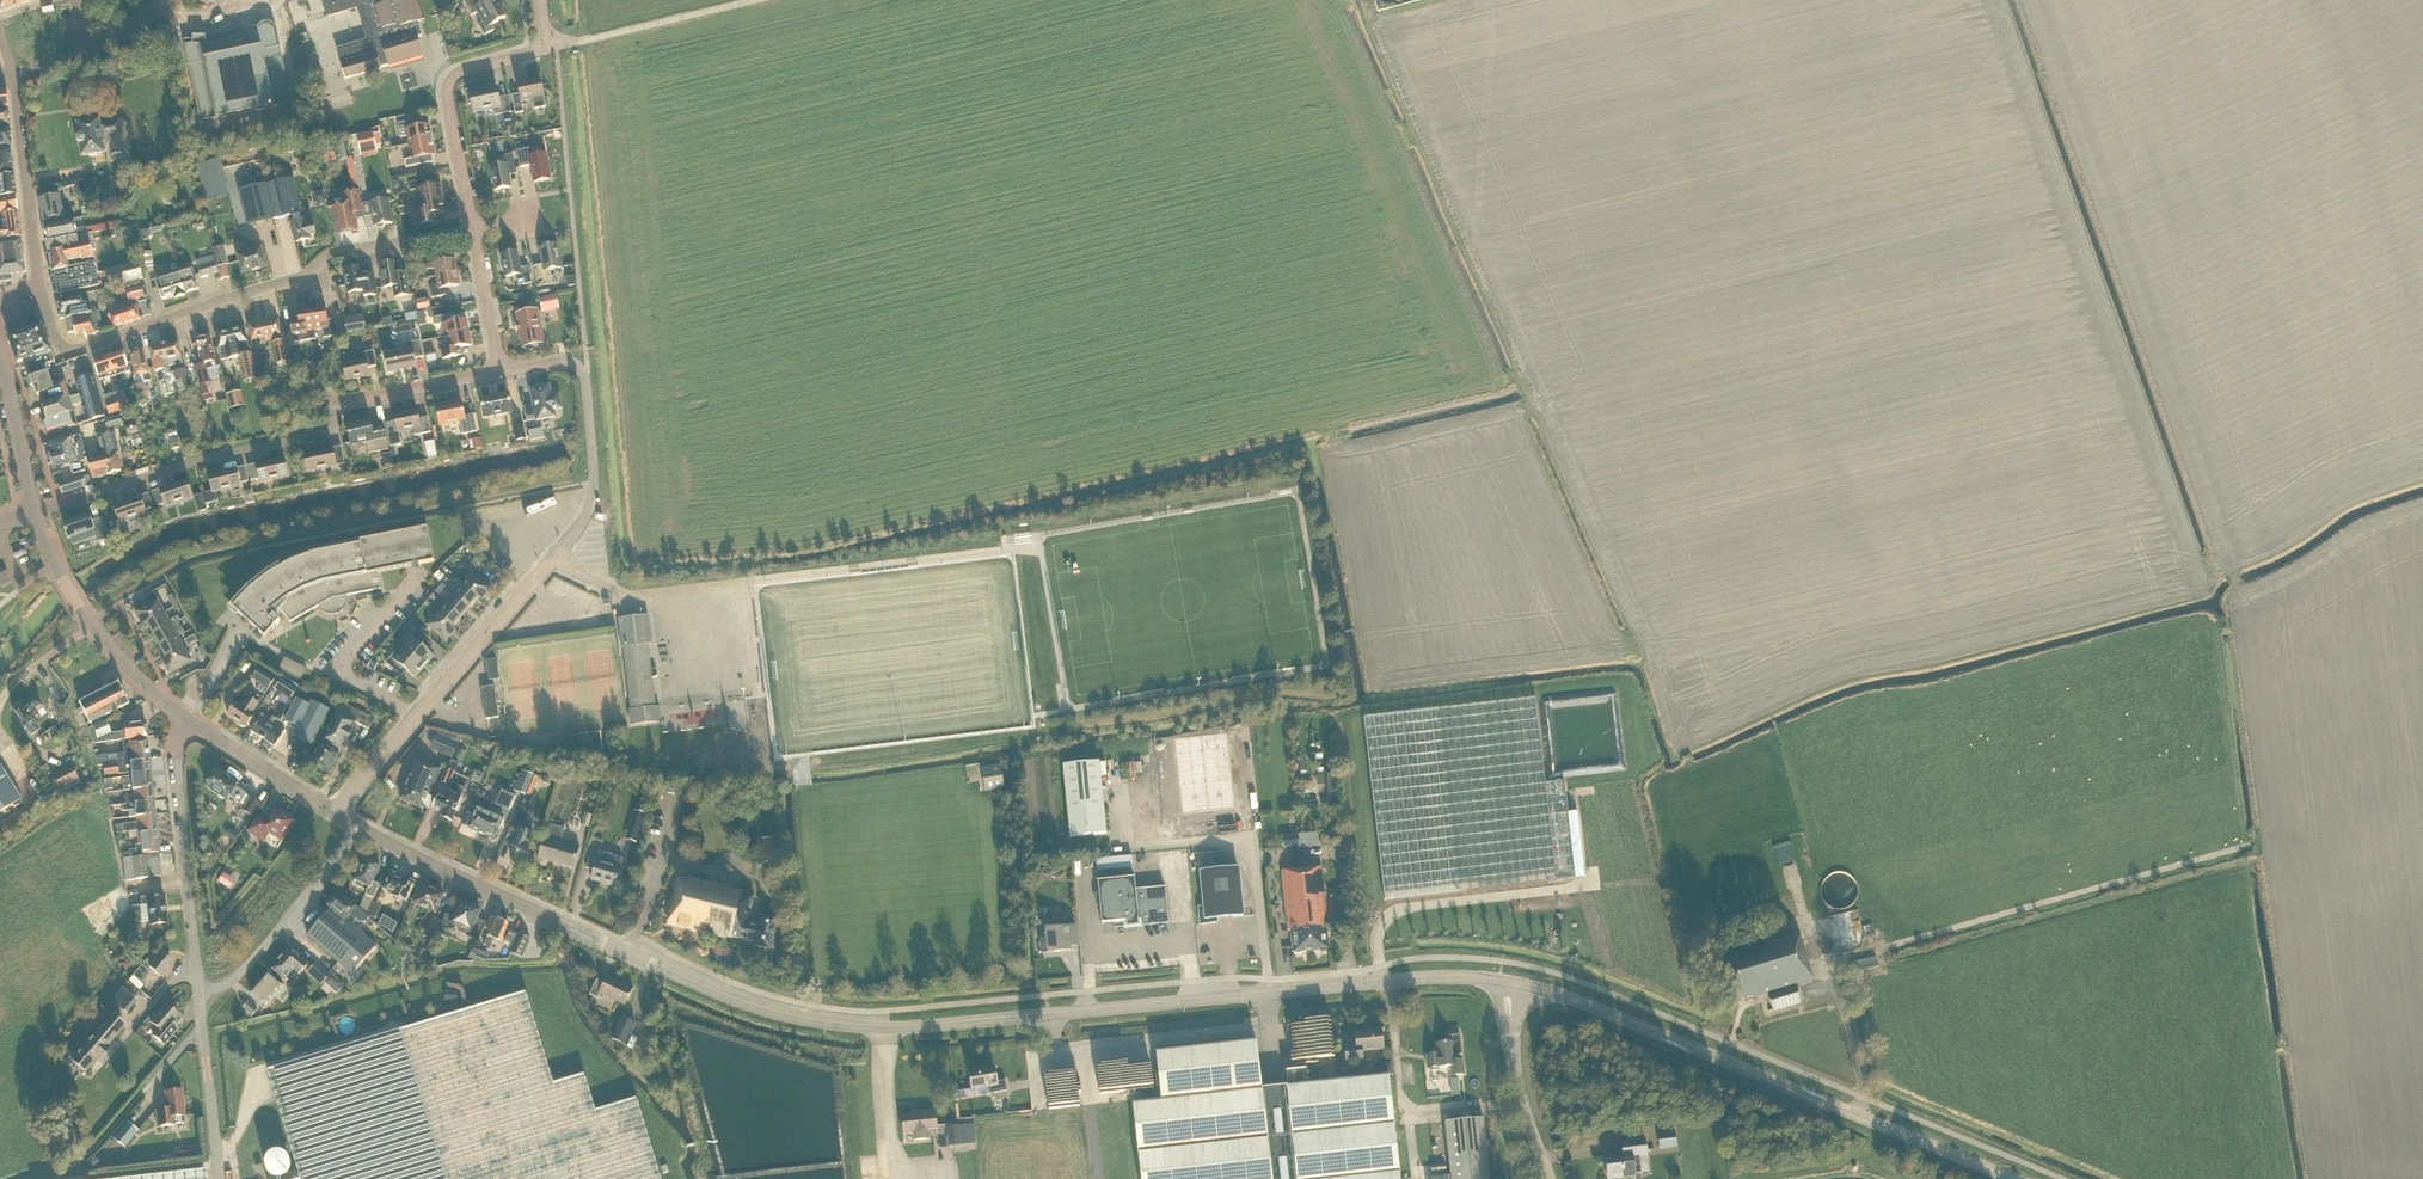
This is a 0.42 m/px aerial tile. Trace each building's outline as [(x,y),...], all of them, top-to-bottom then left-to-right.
[(21,4),(20,0),(0,0),(0,12),(21,4)] [(328,17),(359,8),(364,26),(367,25),(372,40),(338,50),(340,59),(340,60),(340,62),(339,62),(340,63),(341,63),(345,79),(344,79),(345,80),(347,79),(381,69),(380,68),(389,65),(389,66),(423,56),(418,38),(422,37),(418,22),(421,21),(415,0),(323,0),(328,17)] [(484,35),(494,30),(492,26),(505,18),(496,0),(487,0),(466,0),(464,1),(471,16),(477,13),(483,23),(478,26),(484,35)] [(67,16),(58,19),(61,28),(70,25),(67,16)] [(192,44),(184,46),(200,122),(216,119),(216,120),(274,108),(274,107),(291,103),(280,47),(277,30),(276,29),(276,28),(275,27),(274,26),(273,25),(272,24),(270,23),(269,23),(268,23),(266,22),(263,23),(262,23),(260,24),(259,24),(258,25),(257,26),(256,27),(255,28),(255,30),(254,31),(205,41),(205,36),(192,36),(192,44)] [(448,36),(460,33),(458,24),(445,27),(448,36)] [(70,25),(61,28),(64,37),(73,34),(70,25)] [(302,44),(303,43),(309,41),(307,35),(306,34),(300,36),(302,44)] [(543,97),(544,97),(541,80),(518,85),(519,94),(511,96),(515,114),(524,112),(521,101),(532,99),(534,110),(545,107),(543,97)] [(508,96),(499,98),(497,89),(485,91),(485,87),(465,91),(468,105),(472,104),(474,113),(493,109),(495,116),(511,113),(508,96)] [(9,109),(7,90),(0,92),(0,110),(9,109)] [(10,126),(9,109),(0,110),(0,128),(10,126)] [(506,129),(513,128),(511,116),(503,117),(506,129)] [(80,135),(76,138),(77,144),(81,145),(83,156),(89,155),(90,157),(97,156),(96,154),(106,152),(104,135),(119,133),(117,123),(99,126),(98,121),(92,122),(91,120),(84,121),(84,123),(78,124),(80,135)] [(400,138),(407,137),(409,145),(432,140),(429,126),(414,129),(413,121),(397,124),(400,138)] [(17,195),(10,127),(0,128),(0,198),(17,195)] [(373,132),(356,136),(359,150),(376,147),(373,132)] [(404,161),(406,168),(421,165),(420,158),(434,155),(432,140),(409,145),(412,159),(404,161)] [(333,147),(318,151),(321,163),(336,160),(336,162),(352,159),(348,141),(332,145),(333,147)] [(488,145),(490,152),(498,151),(497,143),(488,145)] [(530,166),(534,183),(550,180),(545,154),(534,156),(532,148),(517,151),(520,168),(530,166)] [(491,167),(495,190),(511,188),(508,171),(516,169),(513,154),(504,156),(506,165),(491,167)] [(221,161),(198,166),(206,201),(228,196),(221,161)] [(302,213),(293,178),(265,185),(273,220),(302,213)] [(391,180),(393,191),(398,190),(400,186),(399,178),(391,180)] [(77,195),(79,195),(79,196),(82,209),(88,207),(86,193),(83,180),(75,182),(77,195)] [(419,203),(443,199),(440,185),(425,188),(424,181),(409,183),(410,191),(416,190),(419,203)] [(265,185),(239,191),(248,226),(273,220),(265,185)] [(56,186),(47,188),(49,198),(58,196),(56,186)] [(172,192),(171,192),(169,192),(168,192),(166,192),(165,193),(164,195),(163,196),(163,198),(163,200),(164,202),(165,203),(166,204),(168,205),(170,205),(171,205),(173,204),(175,203),(172,192)] [(316,192),(315,204),(327,204),(328,192),(316,192)] [(338,233),(358,230),(354,213),(362,212),(358,192),(344,194),(346,205),(333,207),(338,233)] [(88,208),(89,212),(109,208),(106,194),(90,198),(92,207),(88,208)] [(18,211),(16,196),(0,199),(0,214),(18,211)] [(41,199),(39,200),(43,221),(63,217),(59,196),(58,196),(49,198),(41,199)] [(445,212),(443,199),(419,203),(420,210),(414,211),(415,217),(417,225),(432,222),(430,215),(445,212)] [(387,200),(370,203),(374,227),(377,228),(379,226),(381,225),(384,227),(385,225),(391,223),(387,200)] [(406,215),(404,207),(398,209),(399,217),(406,215)] [(18,211),(0,215),(0,239),(6,238),(6,239),(8,238),(22,237),(18,211)] [(311,218),(306,219),(290,223),(295,243),(311,239),(310,236),(315,234),(313,224),(311,218)] [(76,230),(73,220),(43,226),(47,242),(46,242),(92,234),(100,232),(115,229),(119,228),(118,223),(112,224),(112,223),(76,230)] [(201,222),(192,224),(193,229),(198,228),(198,231),(203,230),(201,222)] [(141,232),(142,241),(149,239),(151,237),(151,231),(155,231),(155,232),(162,231),(161,228),(141,232)] [(115,230),(115,229),(100,232),(101,240),(116,237),(115,230)] [(95,250),(94,242),(92,234),(46,242),(48,252),(57,294),(99,285),(95,262),(70,267),(68,260),(81,258),(81,259),(93,257),(92,251),(95,250)] [(11,280),(11,274),(26,272),(22,239),(8,240),(8,238),(6,239),(6,238),(0,239),(0,282),(11,280)] [(553,285),(550,270),(561,268),(556,245),(540,248),(543,265),(534,267),(538,288),(553,285)] [(213,249),(217,268),(228,265),(224,246),(213,249)] [(265,267),(260,249),(238,255),(243,274),(253,271),(254,272),(260,270),(259,269),(265,267)] [(517,252),(501,255),(505,277),(515,275),(518,286),(532,283),(529,267),(520,269),(517,252)] [(201,279),(218,273),(213,256),(207,258),(209,263),(197,267),(201,279)] [(457,273),(455,259),(425,265),(426,269),(434,269),(436,277),(457,273)] [(383,288),(393,287),(395,297),(409,295),(405,271),(397,273),(396,262),(380,265),(383,288)] [(124,284),(141,280),(143,279),(139,263),(107,271),(111,287),(124,284)] [(218,268),(220,280),(229,278),(226,266),(218,268)] [(192,268),(179,272),(185,293),(199,289),(195,275),(194,275),(192,268)] [(360,268),(344,270),(348,294),(350,293),(351,295),(356,294),(356,292),(363,291),(364,298),(376,296),(373,272),(361,274),(360,268)] [(185,293),(179,272),(156,279),(158,286),(162,300),(174,296),(174,298),(186,295),(185,293)] [(437,284),(429,287),(431,298),(446,296),(444,289),(460,285),(457,273),(436,277),(437,284)] [(124,284),(126,292),(142,288),(141,280),(124,284)] [(138,299),(145,297),(142,288),(126,292),(129,301),(138,299)] [(64,318),(72,317),(84,314),(91,312),(89,303),(82,304),(80,294),(56,300),(60,319),(64,318)] [(543,311),(557,308),(555,296),(541,299),(543,311)] [(418,311),(428,309),(427,299),(416,302),(418,311)] [(31,300),(20,304),(27,323),(38,319),(31,300)] [(140,304),(144,317),(150,315),(146,302),(140,304)] [(324,304),(311,307),(315,332),(322,331),(324,338),(338,336),(335,319),(327,321),(324,304)] [(108,314),(113,328),(140,319),(136,305),(108,314)] [(290,318),(294,343),(316,339),(315,332),(311,307),(297,309),(299,317),(290,318)] [(542,343),(536,311),(518,315),(521,334),(520,336),(522,341),(523,342),(524,347),(542,343)] [(101,332),(97,312),(92,313),(91,312),(84,314),(85,320),(87,319),(92,318),(95,333),(101,332)] [(85,320),(84,314),(72,317),(75,332),(76,335),(84,334),(81,322),(87,320),(87,319),(85,320)] [(363,316),(345,318),(346,333),(365,330),(363,316)] [(442,325),(444,337),(469,333),(466,319),(450,323),(448,316),(434,318),(435,326),(442,325)] [(64,318),(68,334),(75,332),(72,317),(64,318)] [(87,320),(81,322),(84,334),(85,334),(86,337),(96,335),(95,333),(92,318),(87,319),(87,320)] [(278,364),(287,362),(282,337),(281,337),(277,318),(262,321),(263,323),(249,327),(252,341),(266,338),(266,340),(276,338),(277,342),(273,343),(278,364)] [(27,323),(29,328),(39,324),(38,319),(27,323)] [(414,323),(408,324),(409,332),(416,331),(414,323)] [(27,371),(48,363),(55,361),(50,350),(44,334),(41,327),(9,338),(17,362),(18,362),(24,360),(27,371)] [(230,331),(216,334),(222,361),(238,358),(243,383),(258,380),(256,372),(251,348),(248,348),(244,328),(230,331)] [(443,360),(457,357),(463,356),(462,348),(471,346),(469,333),(444,337),(446,343),(437,345),(439,352),(441,351),(443,360)] [(194,364),(200,390),(203,401),(210,399),(209,395),(210,394),(207,384),(209,383),(206,370),(220,367),(219,360),(215,361),(210,335),(195,338),(201,363),(194,364)] [(416,367),(415,359),(423,357),(420,341),(406,344),(407,350),(385,355),(388,372),(416,367)] [(164,345),(169,367),(183,364),(178,342),(164,345)] [(164,345),(149,348),(154,372),(164,370),(169,368),(169,367),(164,345)] [(129,352),(134,377),(143,375),(145,382),(150,381),(149,374),(144,349),(129,352)] [(358,354),(359,361),(343,364),(346,381),(370,376),(368,368),(376,366),(373,351),(358,354)] [(427,363),(437,361),(435,352),(425,354),(427,363)] [(111,356),(108,357),(113,377),(130,372),(124,353),(112,357),(111,356)] [(108,357),(94,361),(99,381),(113,377),(108,357)] [(70,398),(66,386),(65,381),(52,385),(48,370),(50,370),(48,363),(27,371),(30,379),(29,381),(30,385),(32,386),(33,388),(35,387),(37,395),(40,394),(44,405),(42,405),(42,406),(70,398)] [(175,394),(191,389),(186,369),(170,373),(175,393),(175,394)] [(163,382),(159,383),(162,396),(164,396),(175,393),(170,373),(170,371),(164,373),(162,373),(163,376),(162,376),(163,382)] [(87,422),(105,416),(93,374),(76,380),(80,395),(82,404),(87,422)] [(135,387),(140,403),(149,401),(144,385),(135,387)] [(554,417),(553,410),(561,409),(558,396),(551,397),(548,386),(530,389),(534,405),(524,407),(527,422),(537,420),(554,417)] [(120,392),(114,393),(104,396),(109,414),(130,407),(126,396),(125,391),(120,392)] [(230,410),(245,407),(241,392),(226,395),(230,410)] [(481,398),(484,417),(512,412),(508,393),(481,398)] [(72,407),(82,404),(80,395),(70,398),(72,407)] [(47,420),(74,412),(72,407),(70,398),(42,406),(47,420)] [(464,416),(461,403),(436,408),(439,426),(459,422),(462,435),(477,432),(474,414),(464,416)] [(395,422),(386,424),(386,426),(389,442),(390,448),(396,446),(400,446),(399,440),(397,432),(413,429),(415,436),(430,433),(427,417),(419,419),(417,411),(394,416),(395,422)] [(43,421),(46,435),(77,425),(74,412),(47,420),(43,421)] [(123,424),(121,416),(109,419),(105,420),(107,428),(123,424)] [(370,420),(347,425),(351,445),(367,441),(370,453),(388,450),(386,437),(384,428),(372,431),(370,420)] [(522,423),(513,424),(516,441),(525,439),(522,423)] [(130,434),(130,436),(139,433),(136,424),(126,427),(128,435),(130,434)] [(180,449),(175,429),(167,431),(168,433),(167,433),(171,451),(180,449)] [(108,431),(97,434),(103,457),(108,479),(112,478),(111,474),(121,471),(117,454),(119,453),(117,444),(115,443),(113,434),(109,435),(108,431)] [(131,436),(132,443),(133,446),(142,444),(139,434),(131,436)] [(47,459),(49,459),(50,464),(52,464),(54,470),(71,466),(73,475),(85,472),(83,462),(85,461),(84,459),(87,458),(86,454),(81,436),(72,438),(50,444),(50,445),(43,446),(47,459)] [(471,441),(473,450),(476,449),(476,451),(482,450),(480,439),(471,441)] [(434,441),(424,443),(426,450),(435,448),(434,441)] [(322,450),(323,451),(304,455),(308,472),(336,466),(335,463),(344,462),(341,447),(322,450)] [(104,476),(105,480),(108,479),(103,457),(87,461),(92,479),(104,476)] [(260,482),(288,476),(284,459),(266,463),(266,462),(248,466),(251,481),(259,479),(260,482)] [(227,471),(209,476),(212,492),(215,492),(240,486),(240,483),(248,481),(245,467),(245,466),(227,470),(227,471)] [(82,477),(59,485),(62,494),(85,486),(92,484),(89,476),(83,478),(82,477)] [(169,487),(169,486),(151,492),(151,493),(152,493),(157,506),(165,504),(165,506),(193,497),(187,481),(169,487)] [(243,489),(245,497),(252,495),(250,487),(243,489)] [(215,492),(212,492),(203,494),(205,504),(217,501),(215,492)] [(113,506),(119,522),(146,513),(145,511),(153,508),(149,494),(149,493),(131,499),(131,500),(113,506)] [(202,494),(196,495),(201,512),(207,511),(202,494)] [(73,545),(96,537),(98,543),(109,539),(102,519),(91,523),(88,515),(63,523),(69,540),(71,539),(73,545)] [(110,533),(118,530),(115,523),(107,525),(110,533)] [(378,573),(421,564),(434,562),(427,528),(313,550),(314,554),(291,563),(269,575),(249,591),(233,609),(265,638),(280,622),(275,617),(281,610),(290,622),(313,610),(318,607),(319,608),(320,609),(321,610),(324,613),(326,613),(329,614),(332,615),(337,614),(340,613),(343,611),(340,608),(341,607),(341,605),(342,604),(343,603),(343,600),(343,597),(381,589),(378,573)] [(481,563),(475,558),(471,564),(476,568),(481,563)] [(433,577),(439,582),(444,576),(438,571),(433,577)] [(492,589),(472,572),(463,583),(479,597),(478,597),(482,600),(492,589)] [(479,597),(463,583),(454,593),(470,607),(478,597),(479,597)] [(470,607),(454,593),(445,604),(461,618),(470,607)] [(163,608),(158,600),(135,612),(143,625),(147,623),(165,613),(173,608),(171,604),(163,608)] [(461,618),(445,604),(436,614),(452,628),(452,627),(461,618)] [(171,624),(165,613),(147,623),(153,634),(171,624)] [(436,614),(427,625),(446,642),(456,631),(452,627),(452,628),(436,614)] [(177,616),(171,620),(173,624),(180,621),(177,616)] [(631,726),(655,723),(660,722),(659,707),(655,707),(652,678),(656,678),(657,676),(657,671),(655,670),(651,671),(648,645),(651,644),(648,616),(618,619),(622,648),(624,648),(631,710),(629,710),(630,715),(631,726)] [(176,633),(172,625),(171,624),(153,634),(160,647),(178,636),(178,637),(185,633),(183,630),(176,633)] [(409,644),(404,650),(424,667),(433,657),(421,646),(426,641),(414,630),(405,640),(409,644)] [(160,647),(166,658),(185,648),(178,637),(178,636),(160,647)] [(187,646),(197,641),(194,636),(185,641),(187,646)] [(169,673),(192,661),(185,648),(166,658),(162,660),(169,673)] [(424,667),(404,650),(398,657),(394,653),(385,663),(398,674),(403,668),(415,678),(424,667)] [(304,679),(309,668),(286,658),(281,668),(304,679)] [(499,659),(490,660),(491,680),(500,679),(499,659)] [(371,661),(367,668),(374,671),(374,670),(377,664),(371,661)] [(260,667),(252,679),(268,689),(276,678),(260,667)] [(281,679),(275,689),(291,700),(298,689),(281,679)] [(127,705),(117,683),(78,702),(89,724),(127,705)] [(495,686),(481,688),(486,720),(500,718),(495,686)] [(330,711),(324,709),(329,699),(321,695),(319,699),(316,704),(312,702),(310,705),(298,728),(294,736),(312,745),(330,711)] [(34,710),(41,705),(35,696),(23,704),(23,703),(12,710),(23,725),(30,736),(40,730),(33,719),(38,716),(34,710)] [(234,706),(228,715),(246,727),(250,722),(248,720),(259,704),(249,698),(247,700),(240,696),(236,697),(233,701),(234,706)] [(286,721),(295,727),(298,728),(310,705),(297,698),(289,714),(285,721),(286,721)] [(1384,901),(1575,878),(1585,877),(1577,812),(1568,814),(1564,781),(1545,784),(1535,698),(1363,718),(1384,901)] [(375,722),(344,704),(324,740),(326,742),(324,747),(321,745),(311,763),(329,773),(339,755),(338,755),(339,754),(341,750),(341,751),(342,751),(357,724),(370,731),(375,722)] [(1051,704),(1043,705),(1044,714),(1052,713),(1051,704)] [(274,722),(271,720),(261,714),(250,730),(274,746),(285,730),(274,722)] [(64,718),(60,720),(65,729),(69,727),(64,718)] [(146,737),(145,722),(124,725),(125,732),(110,733),(105,721),(87,728),(91,744),(134,739),(134,738),(146,737)] [(451,759),(452,759),(461,738),(443,733),(441,737),(441,738),(436,735),(435,736),(429,750),(438,753),(451,759)] [(1228,734),(1175,739),(1183,814),(1235,809),(1228,734)] [(129,743),(127,743),(122,743),(123,754),(116,755),(117,764),(149,760),(147,740),(129,742),(129,743)] [(109,765),(108,756),(95,757),(97,766),(109,765)] [(430,797),(434,788),(441,770),(432,766),(433,765),(415,758),(402,788),(401,790),(404,791),(400,799),(422,808),(422,807),(428,810),(433,798),(430,797)] [(150,774),(149,760),(117,764),(118,774),(118,775),(130,774),(130,776),(150,774)] [(451,761),(447,769),(455,773),(459,764),(451,761)] [(1106,834),(1102,788),(1099,762),(1096,762),(1062,765),(1065,788),(1070,837),(1078,837),(1096,835),(1106,834)] [(102,766),(103,777),(117,775),(116,764),(102,766)] [(50,776),(58,791),(78,780),(70,765),(50,776)] [(984,788),(985,792),(1005,789),(1004,788),(1001,766),(981,770),(984,788)] [(17,803),(18,805),(21,803),(19,801),(20,800),(0,768),(0,813),(17,803)] [(455,773),(447,769),(447,770),(446,769),(440,782),(447,786),(449,786),(455,773)] [(216,770),(206,786),(209,788),(227,800),(230,796),(240,802),(245,794),(235,787),(238,783),(216,770)] [(514,788),(514,791),(524,795),(532,774),(523,770),(514,788)] [(476,772),(475,780),(484,782),(485,773),(476,772)] [(150,774),(130,776),(130,777),(121,778),(123,791),(131,791),(152,788),(150,774)] [(534,775),(532,774),(524,795),(525,796),(526,794),(531,796),(539,779),(538,778),(539,775),(535,774),(534,775)] [(1336,792),(1334,774),(1325,775),(1327,793),(1336,792)] [(541,783),(550,786),(552,780),(544,777),(541,783)] [(102,781),(104,791),(113,789),(112,786),(111,779),(102,781)] [(439,797),(434,808),(444,813),(442,817),(452,821),(466,789),(454,784),(451,788),(446,800),(439,797)] [(153,802),(152,788),(131,791),(132,797),(124,797),(124,805),(153,802)] [(485,836),(496,840),(504,821),(505,822),(508,813),(515,797),(511,795),(512,793),(505,791),(504,792),(501,791),(499,795),(498,795),(495,801),(497,801),(495,805),(498,807),(498,808),(492,806),(494,803),(483,798),(485,794),(478,791),(471,807),(477,810),(474,817),(467,814),(462,825),(469,829),(479,833),(479,834),(485,836)] [(525,796),(522,804),(528,806),(531,799),(525,796)] [(252,817),(261,804),(252,798),(243,811),(252,817)] [(129,818),(135,817),(155,815),(153,802),(124,805),(122,805),(123,812),(128,811),(129,818)] [(506,839),(513,842),(511,847),(526,853),(533,835),(532,834),(533,831),(526,829),(525,831),(522,830),(530,811),(529,811),(520,807),(506,839)] [(258,816),(248,831),(263,841),(269,833),(282,841),(295,821),(275,808),(266,821),(258,816)] [(633,811),(627,834),(638,837),(645,814),(633,811)] [(584,813),(581,826),(588,828),(592,816),(584,813)] [(157,829),(155,815),(135,817),(136,823),(122,825),(122,824),(115,825),(116,833),(137,831),(157,829)] [(579,848),(561,842),(565,829),(549,824),(546,838),(544,838),(538,859),(573,869),(579,848)] [(159,853),(157,829),(137,831),(138,845),(135,845),(134,845),(135,855),(137,855),(147,854),(158,853),(159,853)] [(229,830),(225,836),(233,842),(237,835),(229,830)] [(1321,846),(1321,833),(1286,834),(1286,847),(1321,846)] [(776,860),(774,839),(764,839),(765,861),(776,860)] [(590,852),(586,868),(594,870),(591,880),(615,886),(620,868),(623,859),(599,852),(598,854),(590,852)] [(147,856),(122,859),(125,881),(150,878),(147,856)] [(1133,869),(1132,856),(1095,860),(1097,872),(1133,869)] [(359,909),(367,915),(373,899),(374,899),(377,893),(380,886),(372,882),(379,866),(365,860),(354,885),(368,890),(365,896),(365,895),(359,909)] [(1215,923),(1214,919),(1243,916),(1238,867),(1201,871),(1204,907),(1199,907),(1201,924),(1215,923)] [(1328,927),(1321,867),(1301,869),(1305,903),(1302,903),(1304,926),(1316,924),(1317,935),(1309,936),(1310,951),(1329,949),(1326,927),(1328,927)] [(1301,869),(1282,871),(1288,931),(1290,931),(1292,953),(1310,951),(1309,936),(1317,935),(1316,924),(1304,926),(1302,903),(1305,903),(1301,869)] [(1820,890),(1820,892),(1820,894),(1820,895),(1821,897),(1822,899),(1822,901),(1823,902),(1826,905),(1828,907),(1830,908),(1834,910),(1835,910),(1837,910),(1841,910),(1843,910),(1844,910),(1846,909),(1848,908),(1849,907),(1852,905),(1855,902),(1855,901),(1856,899),(1857,897),(1857,895),(1858,894),(1858,890),(1857,888),(1857,886),(1856,884),(1855,883),(1855,881),(1852,878),(1849,876),(1848,875),(1846,874),(1844,874),(1843,873),(1841,873),(1837,873),(1835,873),(1833,874),(1830,875),(1828,876),(1826,878),(1823,881),(1822,883),(1822,884),(1821,886),(1820,888),(1820,890)] [(228,876),(224,874),(218,883),(222,885),(228,876)] [(389,894),(406,902),(408,900),(412,902),(418,888),(414,886),(415,883),(413,882),(413,880),(410,878),(408,879),(405,878),(404,881),(390,875),(384,888),(390,891),(389,894)] [(679,877),(668,924),(732,939),(732,937),(755,942),(754,946),(771,949),(778,920),(761,916),(759,924),(748,922),(754,895),(679,877)] [(1136,889),(1134,877),(1098,881),(1102,924),(1114,923),(1114,929),(1169,923),(1165,886),(1136,889)] [(422,885),(413,904),(435,914),(443,895),(422,885)] [(1340,901),(1339,889),(1329,890),(1330,902),(1340,901)] [(377,893),(374,899),(373,902),(380,905),(384,896),(377,893)] [(146,897),(140,898),(141,905),(147,904),(149,925),(167,923),(164,895),(146,897)] [(376,947),(352,927),(356,921),(358,923),(366,923),(369,918),(366,916),(367,915),(359,909),(359,910),(355,907),(354,908),(339,895),(329,906),(330,908),(307,936),(353,974),(376,947)] [(446,915),(442,924),(452,929),(454,924),(460,927),(459,931),(479,941),(487,923),(477,919),(480,911),(478,910),(478,907),(474,905),(472,908),(461,903),(454,919),(446,915)] [(429,915),(423,930),(433,934),(439,919),(429,915)] [(484,945),(488,947),(487,949),(489,951),(494,939),(501,942),(508,924),(506,922),(506,921),(502,920),(501,920),(495,918),(495,919),(490,917),(485,929),(490,931),(484,945)] [(1077,947),(1075,921),(1074,922),(1074,926),(1046,929),(1047,939),(1041,939),(1042,952),(1039,953),(1069,951),(1069,948),(1076,947),(1077,947)] [(1731,957),(1717,962),(1721,976),(1720,976),(1723,988),(1724,988),(1728,1002),(1745,997),(1745,999),(1754,996),(1754,998),(1767,994),(1773,1012),(1800,1004),(1795,986),(1800,984),(1805,983),(1813,980),(1799,934),(1730,955),(1731,957)] [(522,959),(530,940),(518,935),(510,954),(522,959)] [(469,958),(473,961),(475,957),(478,950),(474,947),(469,958)] [(290,948),(281,958),(299,975),(309,964),(290,948)] [(475,957),(481,959),(484,952),(478,950),(475,957)] [(155,960),(150,955),(132,976),(128,980),(136,988),(139,990),(143,986),(140,984),(149,974),(146,971),(149,968),(159,977),(172,963),(161,954),(155,960)] [(1878,967),(1876,957),(1851,963),(1852,970),(1859,969),(1859,971),(1878,967)] [(293,971),(299,976),(299,975),(281,958),(271,969),(284,981),(287,978),(293,971)] [(120,965),(125,971),(131,966),(126,960),(120,965)] [(327,979),(329,977),(331,975),(316,962),(307,973),(322,985),(327,979)] [(283,985),(269,973),(260,983),(274,996),(283,985)] [(604,983),(597,980),(590,995),(598,999),(600,994),(625,1006),(633,988),(607,977),(604,983)] [(331,978),(321,990),(329,998),(333,993),(336,995),(342,988),(331,978)] [(260,983),(251,993),(265,1006),(274,996),(260,983)] [(121,987),(110,1000),(123,1011),(134,998),(121,987)] [(457,991),(445,991),(444,1003),(457,1003),(457,991)] [(636,1099),(595,1111),(584,1075),(553,1084),(525,992),(267,1071),(300,1178),(661,1178),(636,1099)] [(583,1006),(590,1017),(598,1012),(591,1001),(583,1006)] [(243,1009),(252,1017),(257,1011),(248,1002),(243,1009)] [(178,1015),(166,1005),(150,1023),(158,1030),(152,1036),(163,1045),(177,1029),(171,1023),(178,1015)] [(124,1027),(103,1009),(86,1029),(94,1036),(82,1049),(77,1045),(73,1050),(65,1043),(56,1055),(66,1063),(70,1059),(85,1072),(96,1059),(98,1061),(108,1050),(106,1047),(124,1027)] [(621,1016),(610,1039),(626,1047),(636,1023),(621,1016)] [(1356,1046),(1345,1048),(1346,1062),(1363,1060),(1362,1052),(1383,1050),(1381,1030),(1355,1033),(1356,1046)] [(1448,1042),(1436,1044),(1437,1055),(1425,1055),(1426,1069),(1450,1067),(1451,1076),(1464,1075),(1462,1060),(1455,1061),(1455,1056),(1461,1055),(1459,1036),(1447,1037),(1448,1042)] [(1132,1103),(1141,1178),(1400,1178),(1388,1075),(1337,1081),(1335,1065),(1285,1071),(1287,1086),(1286,1086),(1261,1089),(1255,1040),(1155,1052),(1161,1100),(1132,1103)] [(994,1068),(969,1072),(972,1089),(989,1086),(990,1094),(994,1093),(996,1101),(1008,1099),(1006,1091),(1007,1091),(1005,1080),(996,1082),(994,1068)] [(155,1110),(157,1127),(174,1125),(183,1124),(182,1118),(184,1117),(184,1116),(181,1090),(164,1092),(166,1109),(155,1110)] [(904,1135),(913,1134),(914,1141),(929,1139),(928,1130),(937,1129),(935,1110),(917,1112),(917,1115),(902,1116),(904,1135)] [(1484,1119),(1445,1123),(1451,1178),(1490,1178),(1484,1119)] [(137,1132),(126,1123),(113,1139),(124,1148),(137,1132)] [(61,1124),(54,1132),(60,1136),(66,1129),(61,1124)] [(962,1145),(960,1126),(946,1127),(948,1147),(962,1145)] [(1675,1131),(1657,1133),(1659,1151),(1677,1148),(1675,1131)] [(1605,1156),(1608,1178),(1609,1178),(1634,1176),(1634,1175),(1641,1174),(1639,1157),(1646,1156),(1644,1140),(1621,1142),(1623,1154),(1605,1156)] [(193,1147),(182,1148),(183,1158),(194,1157),(193,1147)] [(277,1178),(284,1178),(295,1166),(278,1151),(263,1167),(277,1178)] [(1445,1164),(1430,1165),(1431,1173),(1446,1172),(1445,1164)] [(262,1165),(256,1167),(259,1178),(266,1178),(262,1165)] [(667,1166),(661,1168),(663,1175),(669,1173),(667,1166)] [(204,1170),(123,1178),(205,1178),(204,1170)]
